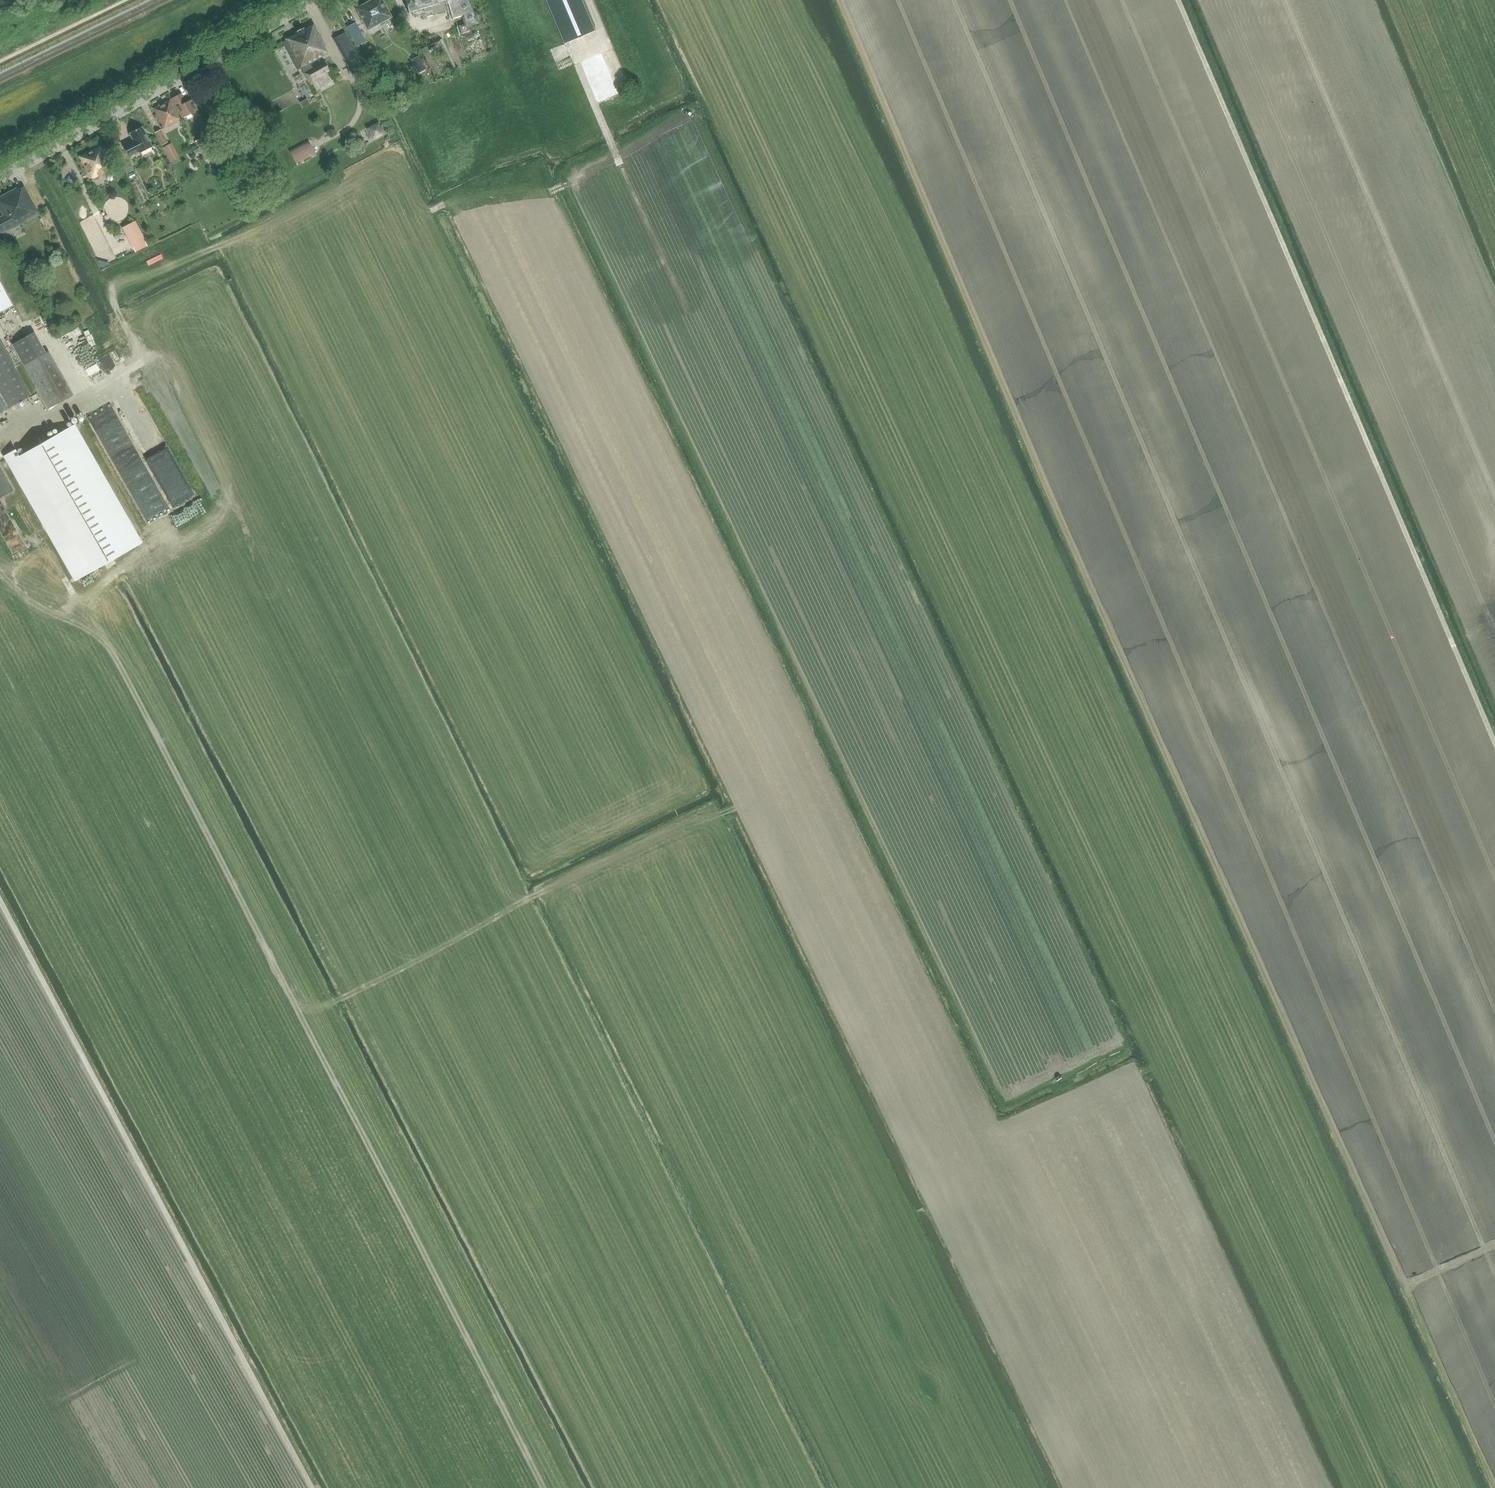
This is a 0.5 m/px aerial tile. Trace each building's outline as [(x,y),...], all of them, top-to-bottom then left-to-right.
[(367,30),(391,17),(382,0),(372,0),(356,9),(367,30)] [(409,15),(410,14),(410,13),(415,11),(416,13),(417,12),(417,11),(422,9),(423,11),(425,10),(424,9),(429,7),(430,9),(431,8),(431,7),(437,5),(437,6),(439,6),(438,2),(444,0),(444,2),(446,1),(446,0),(404,0),(409,15)] [(450,8),(453,19),(462,17),(464,25),(458,26),(461,34),(469,32),(467,26),(476,24),(468,0),(447,0),(450,8)] [(565,44),(594,31),(581,0),(546,0),(565,44)] [(286,41),(282,43),(297,70),(301,68),(308,82),(309,82),(310,85),(314,82),(312,80),(329,71),(324,63),(313,69),(310,63),(328,54),(324,46),(326,45),(314,23),(285,39),(286,41)] [(365,40),(356,23),(347,27),(357,45),(365,40)] [(345,32),(333,39),(352,75),(364,69),(345,32)] [(568,57),(561,59),(564,66),(571,63),(568,57)] [(183,118),(195,111),(197,110),(192,99),(186,102),(182,93),(179,95),(178,94),(175,95),(175,97),(172,98),(183,118)] [(164,128),(180,119),(170,100),(153,109),(164,128)] [(134,140),(123,146),(129,157),(140,151),(141,153),(152,147),(142,126),(130,133),(134,140)] [(155,133),(162,146),(168,143),(161,130),(155,133)] [(199,146),(211,140),(208,134),(196,141),(199,146)] [(194,139),(186,142),(189,149),(196,147),(194,139)] [(289,150),(296,164),(316,154),(309,141),(289,150)] [(200,147),(206,160),(218,155),(212,142),(200,147)] [(171,143),(163,148),(171,162),(179,157),(171,143)] [(93,180),(115,169),(103,146),(101,147),(80,157),(88,174),(90,173),(93,180)] [(4,216),(0,218),(0,235),(39,214),(24,187),(17,191),(16,188),(0,197),(0,209),(4,216)] [(256,192),(260,199),(265,197),(261,189),(256,192)] [(135,222),(123,228),(133,247),(145,241),(135,222)] [(13,305),(0,281),(0,312),(13,305)] [(12,344),(24,366),(46,353),(34,332),(12,344)] [(64,341),(80,371),(89,369),(92,368),(100,382),(97,363),(88,368),(87,368),(83,362),(92,360),(91,358),(90,350),(84,339),(77,340),(75,337),(67,338),(63,340),(64,341)] [(30,396),(0,343),(0,413),(30,396)] [(24,366),(49,409),(73,395),(48,352),(46,353),(24,366)] [(159,478),(178,467),(134,387),(115,398),(159,478)] [(140,543),(73,426),(18,455),(15,450),(4,456),(8,462),(10,461),(77,579),(140,543)] [(9,486),(2,481),(0,483),(0,496),(2,497),(9,486)]
